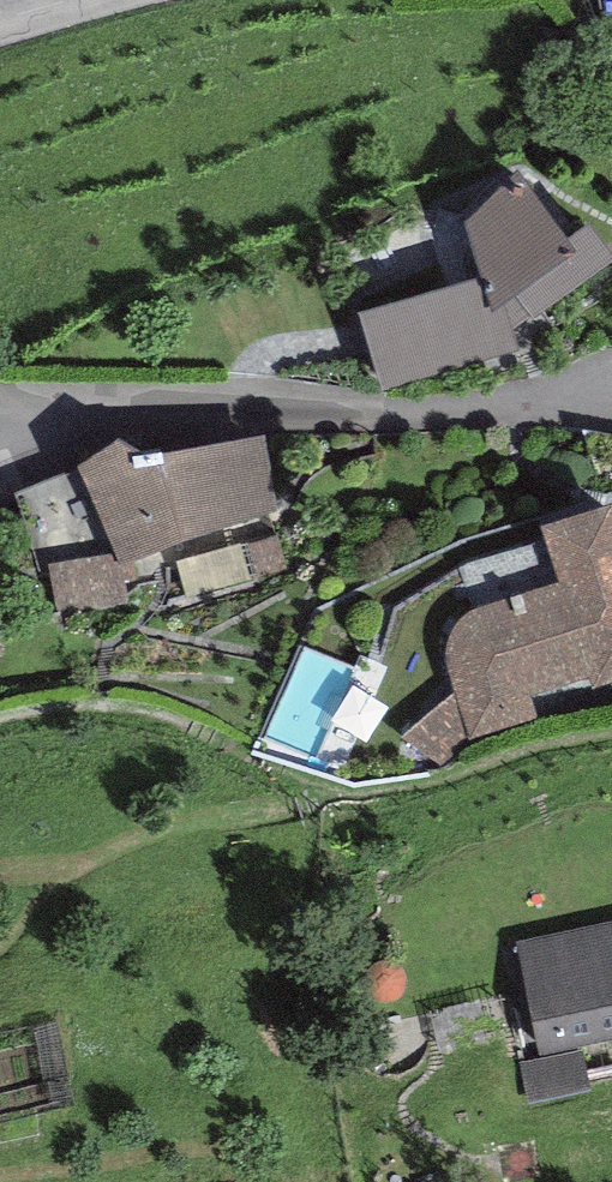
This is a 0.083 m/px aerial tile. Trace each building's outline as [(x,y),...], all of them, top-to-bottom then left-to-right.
[(359,313),(383,391),(516,348),(512,328),(611,264),(611,253),(589,223),(567,240),(519,172),(465,221),(482,276),(359,313)] [(120,439),(78,467),(113,553),(119,568),(132,562),(185,539),(278,511),(267,435),(153,455),(120,439)] [(541,526),(559,583),(480,605),(468,612),(456,621),(447,636),(446,657),(455,694),(401,738),(441,767),(469,739),(538,718),(529,695),(592,681),(592,691),(611,685),(611,504),(541,526)] [(197,593),(300,558),(285,514),(182,548),(197,593)] [(132,562),(119,568),(113,553),(48,563),(55,615),(128,604),(125,584),(140,578),(132,562)] [(516,940),(539,1055),(611,1040),(611,920),(516,940)] [(583,1049),(519,1062),(528,1103),(591,1090),(583,1049)]
